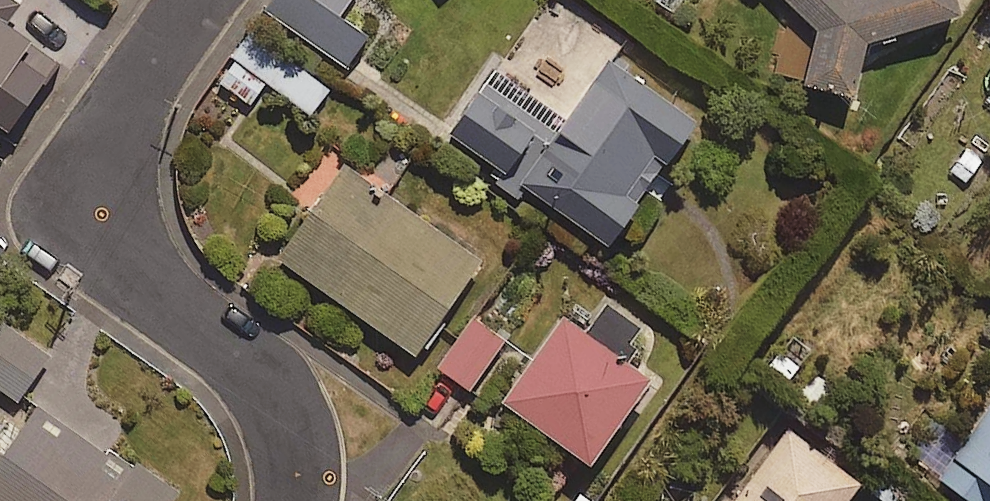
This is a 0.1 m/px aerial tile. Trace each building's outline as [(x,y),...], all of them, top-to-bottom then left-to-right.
[(347,60),(369,28),(338,7),(343,0),(260,0),(347,60)] [(676,11),(682,0),(655,0),(676,11)] [(852,83),(863,29),(891,16),(946,0),(796,0),(815,16),(804,73),(852,83)] [(0,16),(0,113),(16,123),(60,54),(0,16)] [(330,86),(251,26),(215,73),(248,98),(266,75),(312,110),(330,86)] [(605,235),(694,105),(605,44),(555,118),(484,70),(447,125),(506,165),(497,177),(516,190),(524,179),(605,235)] [(478,251),(340,157),(276,252),(413,345),(478,251)] [(641,325),(603,299),(586,324),(563,309),(505,396),(589,453),(646,366),(623,351),(641,325)] [(504,336),(472,314),(437,364),(469,386),(504,336)] [(15,394),(46,351),(0,318),(0,383),(15,394)] [(52,374),(0,449),(0,498),(4,500),(163,500),(173,486),(108,440),(120,422),(52,374)] [(940,473),(980,500),(986,500),(989,495),(989,401),(940,473)] [(857,475),(789,422),(729,500),(837,500),(857,475)]
